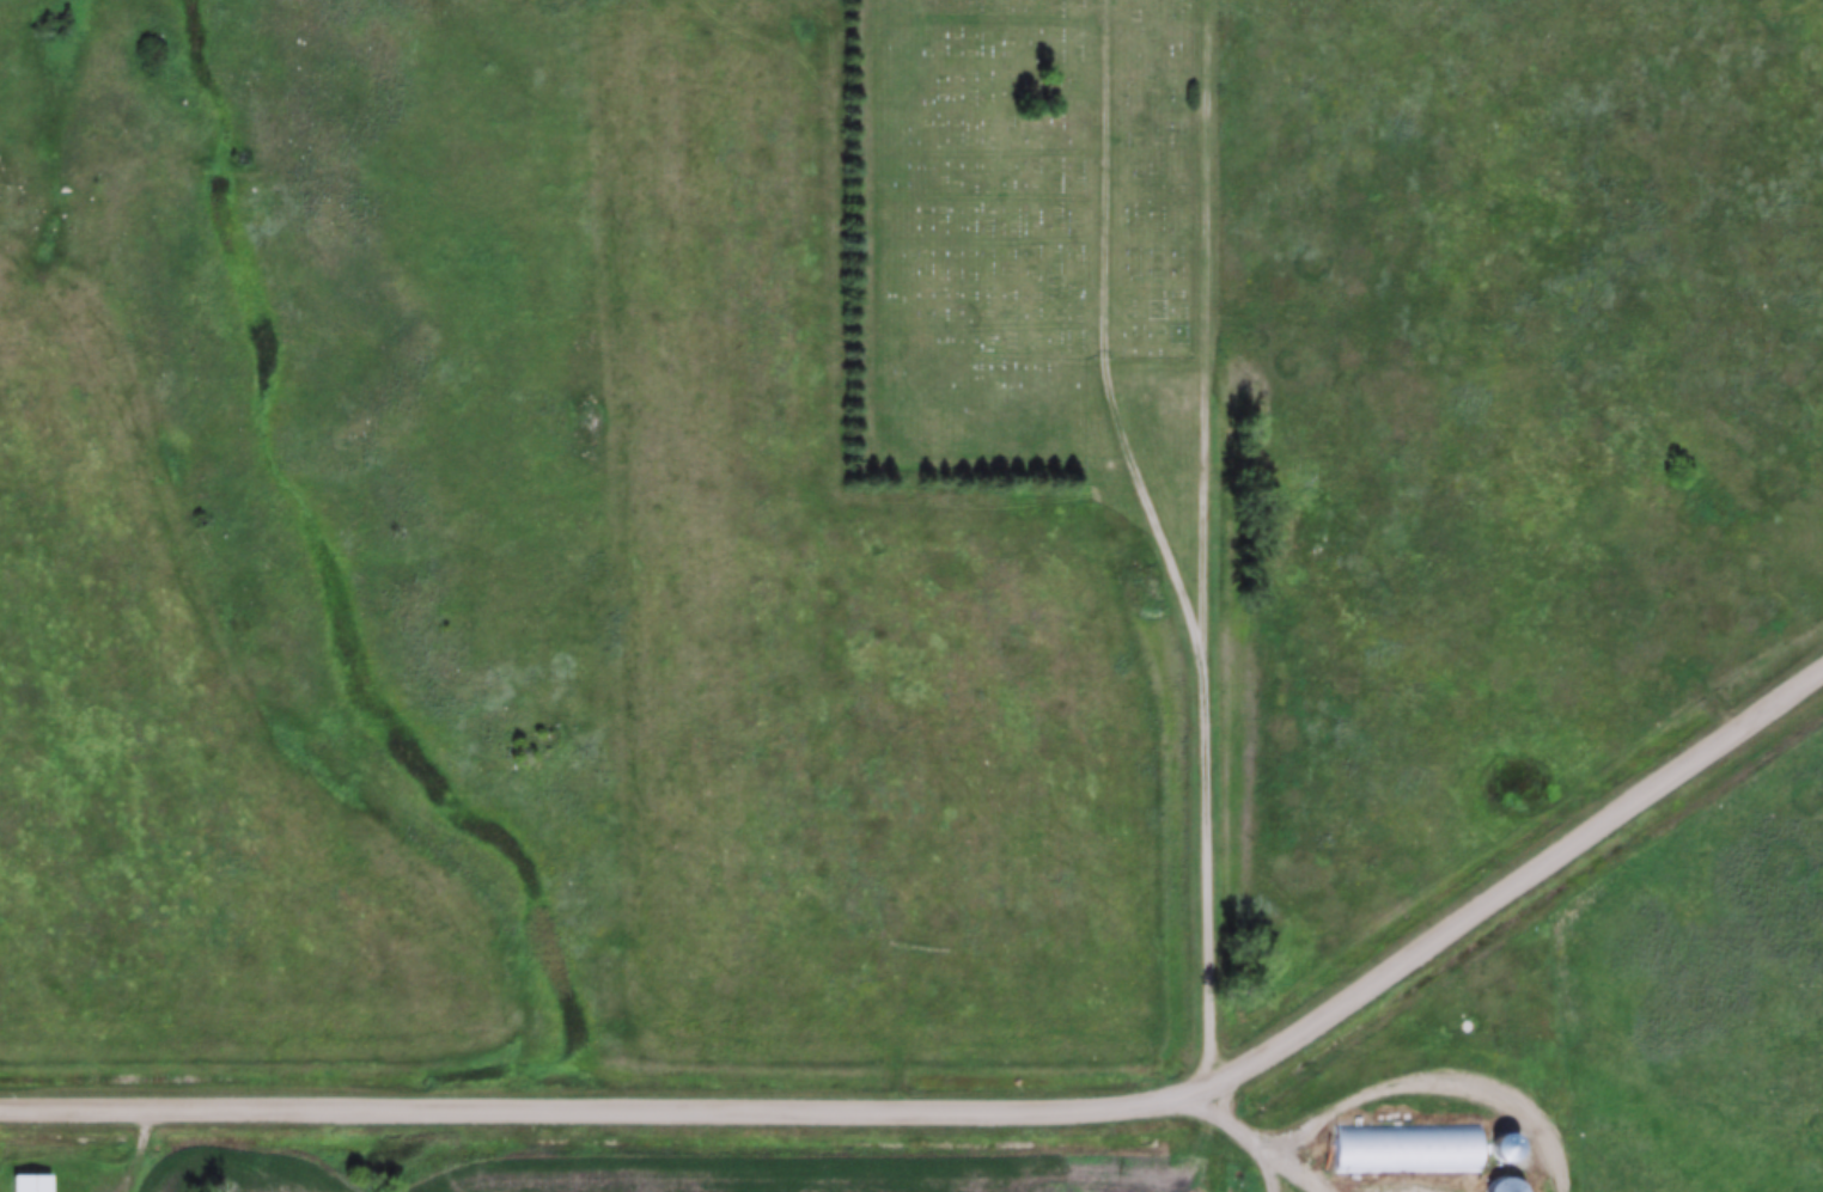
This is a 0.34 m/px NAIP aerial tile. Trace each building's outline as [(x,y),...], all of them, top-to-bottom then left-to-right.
[(1482,1126),(1482,1173),(1340,1173),(1340,1126),(1482,1126)] [(1508,1161),(1513,1160),(1518,1156),(1522,1151),(1523,1145),(1522,1141),(1518,1136),(1513,1132),(1508,1131),(1502,1132),(1498,1136),(1494,1141),(1493,1145),(1494,1151),(1498,1156),(1502,1160),(1508,1161)] [(1526,1188),(1522,1181),(1516,1178),(1508,1175),(1500,1178),(1494,1181),(1489,1188),(1489,1191),(1527,1191),(1526,1188)] [(54,1176),(54,1191),(13,1191),(13,1176),(54,1176)]
